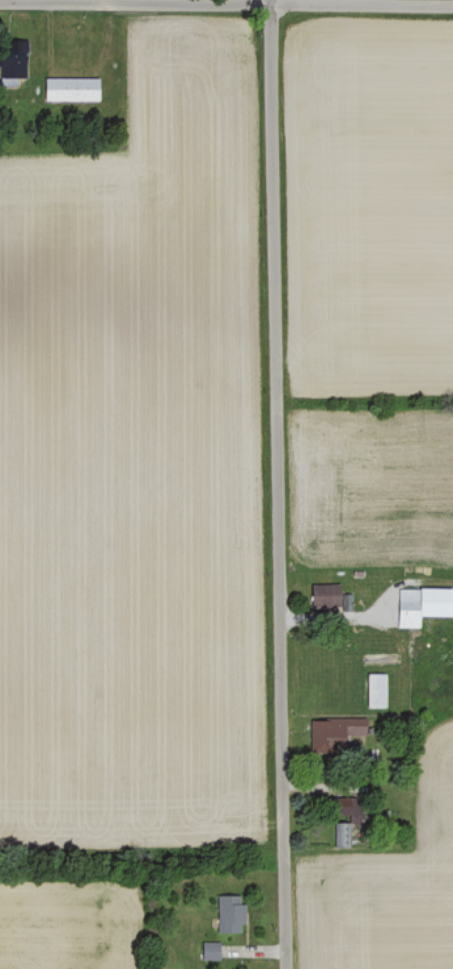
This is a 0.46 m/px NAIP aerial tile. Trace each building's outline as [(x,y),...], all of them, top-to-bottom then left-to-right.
[(28,42),(2,43),(3,83),(13,83),(13,80),(27,80),(27,55),(29,55),(28,42)] [(99,102),(99,80),(45,80),(45,102),(99,102)] [(311,609),(340,609),(340,586),(311,586),(311,609)] [(420,629),(420,618),(452,618),(452,591),(399,591),(399,629),(420,629)] [(386,676),(368,676),(368,702),(376,703),(376,709),(386,709),(386,676)] [(313,720),(312,751),(343,751),(343,737),(366,737),(366,721),(313,720)] [(349,816),(349,799),(331,800),(332,816),(349,816)] [(337,849),(351,849),(351,825),(337,825),(337,849)] [(248,926),(247,906),(242,906),(242,897),(218,898),(219,935),(242,934),(241,926),(248,926)] [(220,944),(203,944),(203,962),(220,962),(220,944)]
